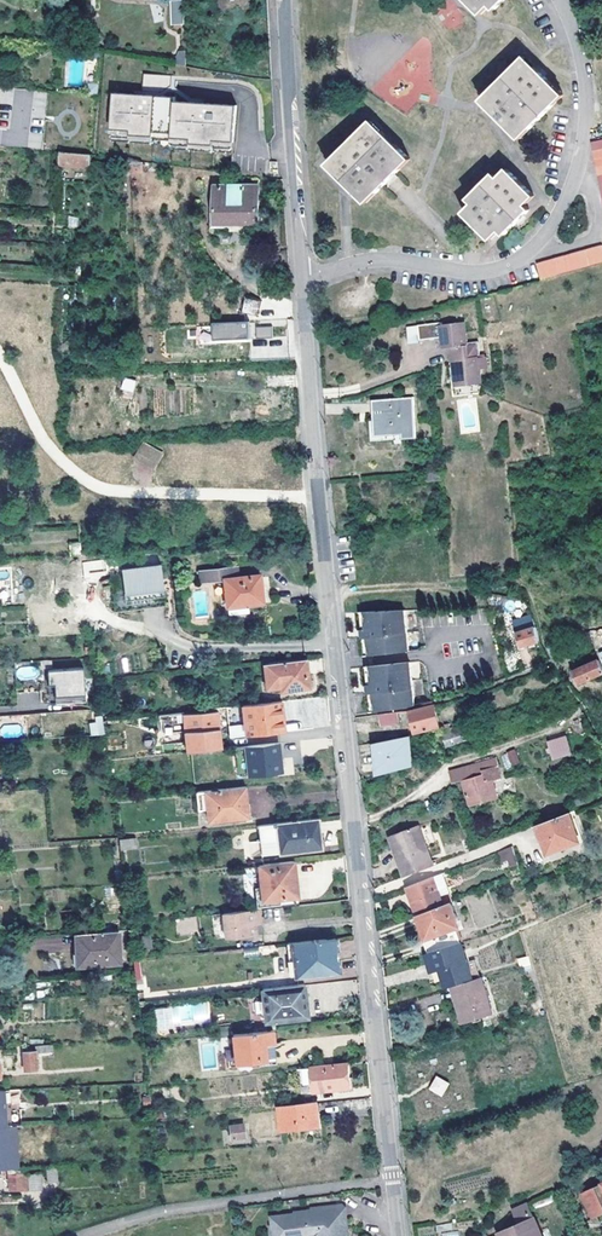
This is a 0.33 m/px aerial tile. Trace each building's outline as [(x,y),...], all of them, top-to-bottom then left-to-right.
[(184,21),(183,0),(172,1),(174,22),(184,21)] [(447,30),(463,22),(452,0),(445,0),(435,5),(447,30)] [(482,14),(490,5),(495,10),(505,0),(468,0),(482,14)] [(187,64),(186,49),(181,50),(177,62),(187,64)] [(541,72),(525,57),(482,100),(520,138),(563,95),(541,72)] [(134,83),(133,93),(160,95),(160,84),(148,83),(148,84),(134,83)] [(158,140),(158,137),(175,138),(177,103),(178,96),(160,95),(133,93),(114,92),(111,133),(127,134),(127,137),(158,140)] [(195,95),(194,105),(221,108),(222,100),(222,97),(209,96),(195,95)] [(234,151),(236,152),(239,109),(221,108),(194,105),(177,103),(175,138),(173,138),(172,147),(189,148),(189,151),(219,153),(220,150),(234,151)] [(410,159),(371,121),(328,163),(367,202),(392,177),(410,159)] [(172,147),(173,138),(158,137),(158,140),(127,137),(127,134),(111,133),(110,142),(172,147)] [(591,140),(601,191),(601,138),(591,140)] [(234,159),(234,151),(220,150),(219,153),(189,151),(189,148),(174,147),(173,155),(234,159)] [(91,165),(92,153),(84,152),(70,151),(63,150),(61,162),(91,165)] [(534,196),(508,169),(499,178),(494,173),(469,198),(474,203),(465,212),(491,239),(501,230),(505,234),(517,223),(530,209),(526,205),(534,196)] [(259,221),(258,185),(216,184),(216,221),(231,221),(259,221)] [(536,264),(540,280),(601,262),(601,245),(536,264)] [(258,316),(260,300),(243,298),(241,314),(258,316)] [(254,349),(273,348),(270,320),(251,321),(253,339),(254,349)] [(215,339),(253,339),(251,321),(215,322),(215,339)] [(199,343),(212,343),(210,327),(198,328),(199,343)] [(426,347),(445,345),(446,354),(454,354),(457,391),(452,392),(453,403),(483,400),(480,376),(488,375),(487,365),(479,366),(479,362),(481,362),(480,349),(470,350),(470,352),(468,353),(466,330),(444,332),(425,333),(426,347)] [(417,349),(426,349),(426,347),(425,333),(416,334),(417,349)] [(120,390),(133,393),(136,381),(124,377),(120,390)] [(413,397),(373,400),(376,441),(416,437),(413,397)] [(132,457),(154,471),(165,451),(144,441),(132,457)] [(441,470),(427,472),(428,479),(442,478),(441,470)] [(82,555),(80,539),(71,540),(72,555),(82,555)] [(84,576),(83,562),(76,563),(77,577),(84,576)] [(122,573),(161,569),(160,566),(110,571),(115,614),(165,608),(164,599),(126,603),(122,573)] [(237,576),(237,566),(201,569),(202,581),(224,578),(227,613),(249,611),(248,601),(262,600),(260,574),(237,576)] [(161,569),(122,573),(126,603),(164,599),(161,569)] [(405,610),(365,612),(367,629),(365,630),(365,634),(366,639),(368,639),(370,656),(409,652),(405,610)] [(365,612),(360,612),(362,630),(363,639),(365,657),(370,656),(368,639),(366,639),(365,634),(365,630),(367,629),(365,612)] [(512,620),(514,630),(533,626),(530,615),(512,620)] [(536,629),(517,634),(520,647),(530,644),(531,648),(534,647),(534,643),(540,642),(536,629)] [(558,666),(565,662),(558,645),(548,649),(558,666)] [(307,688),(304,658),(264,663),(267,692),(307,688)] [(577,682),(578,685),(601,674),(601,668),(599,660),(572,673),(575,677),(577,682)] [(410,663),(371,667),(373,685),(371,685),(371,689),(372,694),(374,694),(376,712),(412,707),(415,706),(410,663)] [(38,677),(39,667),(17,667),(17,677),(38,677)] [(83,667),(42,670),(44,694),(44,697),(71,696),(72,702),(85,701),(83,667)] [(371,667),(366,667),(368,685),(369,694),(371,712),(376,712),(374,694),(372,694),(371,689),(371,685),(373,685),(371,667)] [(434,704),(410,711),(417,733),(440,725),(434,704)] [(244,710),(246,740),(284,737),(283,713),(282,707),(244,710)] [(102,720),(102,713),(95,714),(98,734),(104,734),(102,720)] [(397,713),(380,715),(381,727),(399,725),(397,713)] [(221,732),(219,714),(178,718),(179,732),(187,732),(187,734),(221,732)] [(482,734),(477,718),(450,726),(447,727),(434,731),(436,737),(442,736),(445,735),(446,737),(448,744),(482,734)] [(512,720),(498,725),(501,733),(515,728),(512,720)] [(551,761),(571,755),(566,735),(546,741),(551,761)] [(379,747),(382,777),(399,773),(417,768),(412,737),(378,743),(379,747)] [(279,752),(278,744),(246,747),(248,772),(278,770),(276,753),(279,752)] [(439,761),(445,759),(442,749),(436,751),(439,761)] [(514,749),(506,752),(512,766),(520,763),(514,749)] [(466,771),(455,775),(458,784),(466,781),(472,805),(502,797),(496,778),(504,776),(501,764),(467,774),(466,771)] [(458,784),(455,775),(443,778),(446,787),(458,784)] [(239,786),(197,790),(200,808),(208,807),(210,819),(246,815),(245,804),(248,804),(246,785),(239,786)] [(578,836),(569,813),(537,826),(549,853),(570,845),(568,840),(578,836)] [(317,847),(314,818),(256,824),(260,855),(291,852),(290,849),(317,847)] [(418,826),(389,837),(404,877),(433,866),(418,826)] [(568,840),(570,845),(580,841),(578,836),(568,840)] [(120,851),(137,849),(136,838),(119,840),(120,851)] [(514,847),(505,850),(511,867),(519,864),(514,847)] [(295,896),(292,860),(257,864),(261,900),(295,896)] [(418,915),(450,902),(452,901),(442,874),(407,887),(418,915)] [(450,902),(418,915),(424,931),(419,932),(428,953),(460,943),(455,928),(459,926),(450,902)] [(254,940),(253,925),(252,918),(258,918),(257,909),(220,913),(223,944),(254,940)] [(195,925),(193,911),(179,912),(181,927),(195,925)] [(211,945),(223,944),(220,913),(207,914),(211,945)] [(119,962),(117,930),(76,933),(78,965),(119,962)] [(335,937),(294,941),(297,974),(339,969),(337,953),(335,937)] [(473,981),(461,943),(460,943),(428,953),(427,953),(427,954),(433,972),(441,970),(443,980),(446,989),(453,987),(473,981)] [(427,954),(423,955),(432,983),(443,980),(441,970),(433,972),(427,954)] [(467,1022),(479,1018),(492,1014),(481,978),(473,981),(453,987),(457,1001),(460,1000),(467,1022)] [(308,1016),(305,983),(258,988),(260,1012),(270,1011),(271,1020),(308,1016)] [(460,1000),(457,1001),(464,1027),(480,1022),(479,1018),(467,1022),(460,1000)] [(156,1028),(210,1025),(209,1004),(155,1006),(156,1028)] [(255,1031),(233,1033),(237,1067),(277,1063),(273,1029),(255,1031)] [(53,1043),(35,1044),(35,1050),(35,1051),(54,1050),(53,1043)] [(37,1068),(35,1051),(35,1050),(23,1051),(25,1069),(37,1068)] [(350,1086),(348,1063),(300,1068),(303,1092),(350,1086)] [(435,1075),(428,1089),(442,1097),(449,1083),(435,1075)] [(0,1089),(0,1125),(14,1125),(12,1088),(0,1089)] [(320,1125),(317,1102),(301,1104),(280,1106),(283,1129),(320,1125)] [(244,1137),(243,1123),(231,1125),(233,1139),(244,1137)] [(21,1124),(14,1125),(17,1166),(24,1166),(21,1124)] [(0,1125),(0,1167),(3,1167),(9,1167),(17,1166),(14,1125),(0,1125)] [(17,1166),(9,1167),(9,1175),(28,1174),(27,1166),(24,1166),(17,1166)] [(60,1183),(59,1166),(48,1167),(49,1183),(60,1183)] [(28,1174),(9,1175),(10,1190),(44,1188),(43,1173),(28,1174)] [(583,1196),(595,1221),(601,1218),(601,1187),(583,1196)] [(511,1207),(516,1218),(505,1223),(507,1228),(500,1231),(502,1235),(541,1235),(526,1201),(511,1207)] [(347,1218),(343,1218),(342,1205),(311,1208),(311,1211),(312,1214),(307,1215),(306,1211),(294,1213),(294,1216),(289,1217),(289,1215),(270,1217),(271,1225),(269,1226),(270,1233),(272,1232),(272,1235),(339,1235),(339,1232),(348,1231),(347,1218)] [(438,1235),(456,1235),(455,1223),(438,1225),(438,1235)]
